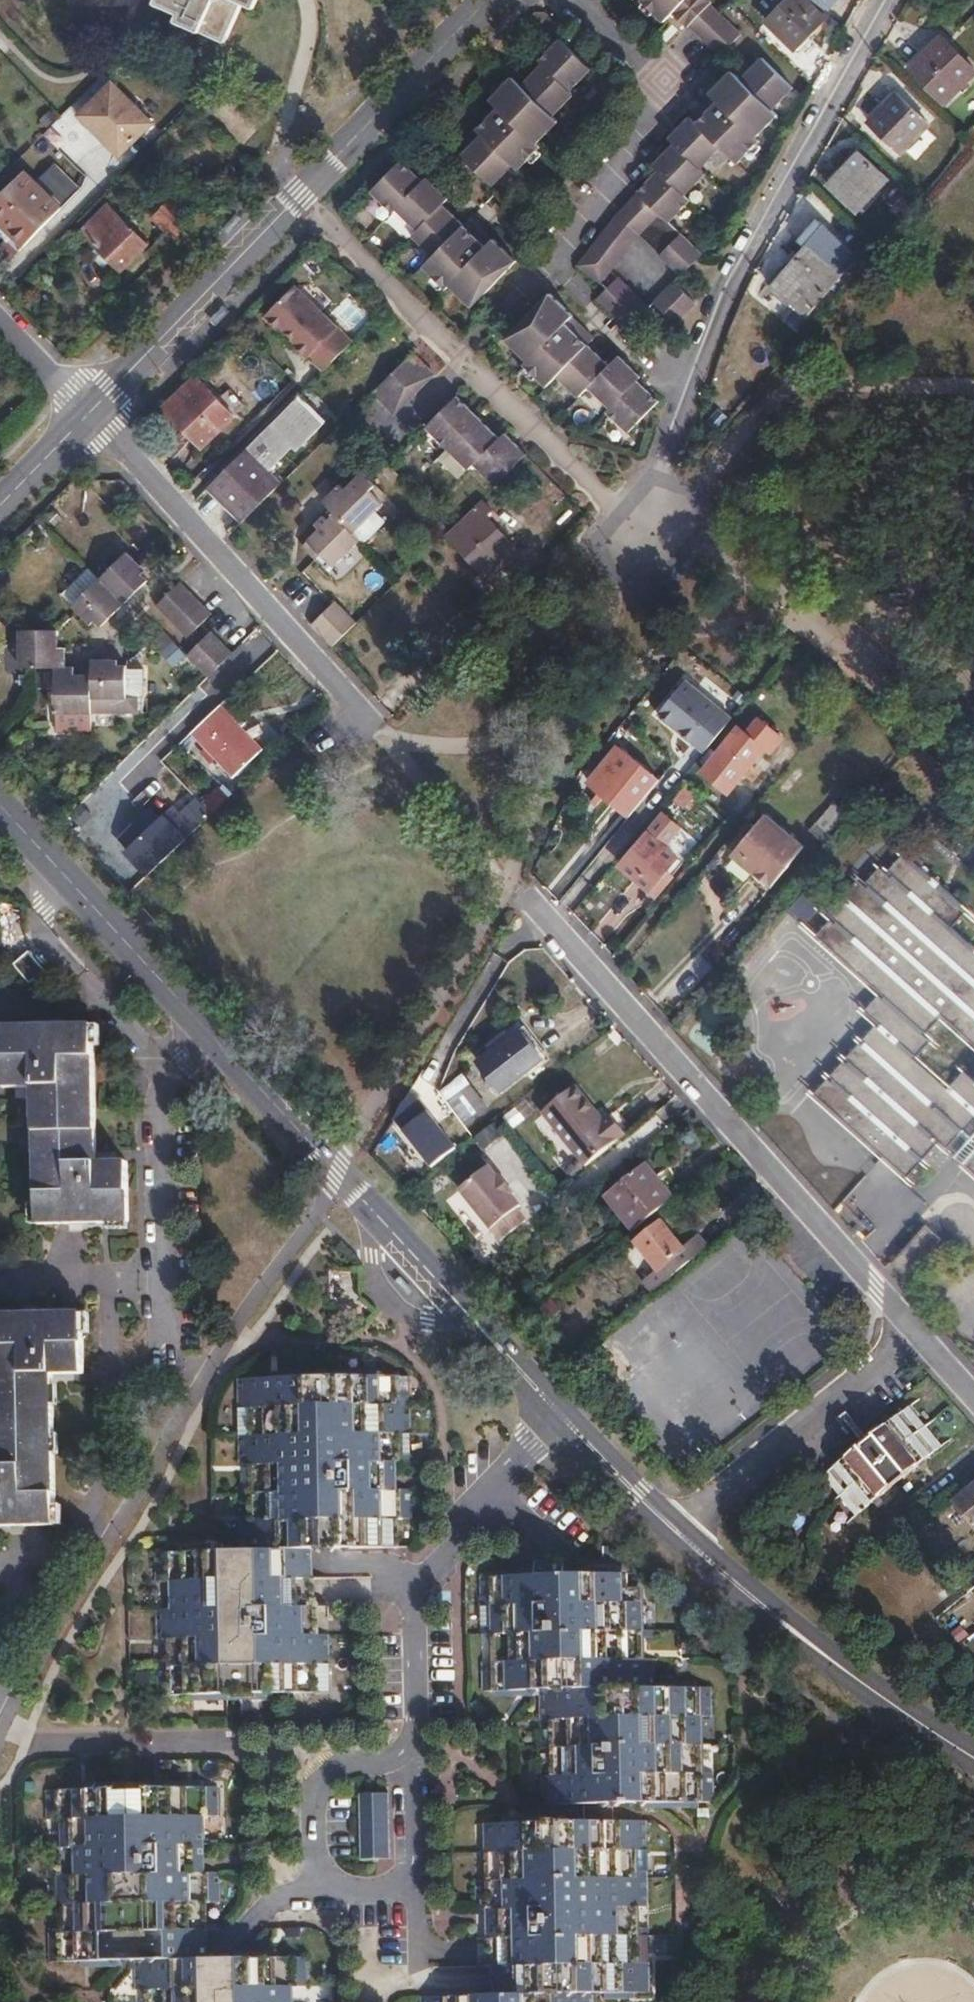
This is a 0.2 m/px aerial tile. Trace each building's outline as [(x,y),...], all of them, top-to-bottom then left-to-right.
[(169,2),(167,7),(180,13),(178,17),(190,21),(188,24),(215,36),(216,33),(227,38),(243,3),(255,7),(258,0),(168,0),(169,2)] [(642,0),(664,22),(673,14),(686,0),(642,0)] [(673,14),(687,28),(689,26),(710,4),(712,3),(709,0),(686,0),(673,14)] [(805,0),(790,0),(766,24),(793,52),(825,20),(805,0)] [(710,4),(689,26),(720,57),(742,35),(710,4)] [(216,33),(215,36),(226,41),(227,38),(216,33)] [(908,70),(944,105),(973,74),(973,69),(941,37),(908,70)] [(481,136),(462,157),(492,187),(512,166),(518,171),(541,148),(537,145),(559,122),(554,117),(574,96),(570,91),(591,70),(560,41),(538,62),(542,65),(522,87),(513,78),(491,101),(497,108),(477,131),(481,136)] [(658,173),(616,216),(639,238),(659,216),(668,224),(689,203),(685,197),(705,175),(701,170),(721,148),(738,164),(759,142),(756,138),(778,115),(772,110),(792,89),(761,59),(741,80),(732,72),(710,95),(710,97),(668,141),(673,146),(653,167),(658,173)] [(154,120),(113,80),(80,113),(121,153),(154,120)] [(897,97),(870,125),(901,156),(928,127),(897,97)] [(859,155),(828,186),(855,214),(886,181),(859,155)] [(401,162),(371,194),(392,214),(396,210),(417,230),(412,236),(433,257),(424,267),(446,290),(451,286),(472,307),(515,262),(492,240),(470,219),(464,226),(443,205),(448,200),(427,179),(423,183),(401,162)] [(25,244),(62,207),(23,169),(0,194),(0,218),(25,244)] [(169,197),(166,200),(187,221),(190,217),(169,197)] [(145,254),(154,263),(167,250),(191,225),(187,221),(166,200),(149,218),(164,233),(145,254)] [(146,241),(108,203),(83,229),(97,245),(91,251),(105,265),(112,258),(120,267),(146,241)] [(616,216),(604,232),(628,250),(639,238),(616,216)] [(628,250),(604,232),(576,268),(600,286),(628,250)] [(681,235),(659,256),(681,277),(701,256),(681,235)] [(808,246),(773,287),(806,315),(839,274),(808,246)] [(264,311),(323,369),(355,338),(295,279),(264,311)] [(618,279),(596,300),(628,331),(649,309),(618,279)] [(673,283),(653,304),(675,326),(695,305),(673,283)] [(550,295),(505,340),(527,362),(524,366),(546,388),(557,378),(577,398),(587,388),(609,409),(606,413),(628,434),(657,403),(636,382),(639,378),(618,357),(608,367),(587,346),(593,339),(571,318),(572,316),(550,295)] [(433,375),(411,355),(369,396),(392,417),(433,375)] [(217,386),(209,378),(170,416),(201,450),(234,417),(211,392),(217,386)] [(518,463),(527,454),(504,432),(497,438),(454,396),(425,427),(467,469),(473,464),(496,485),(506,475),(518,463)] [(320,420),(298,397),(295,401),(316,424),(320,420)] [(262,434),(210,487),(231,509),(269,471),(292,448),(294,446),(316,424),(295,401),(262,434)] [(325,426),(320,420),(316,424),(294,446),(292,448),(298,454),(325,426)] [(542,488),(518,463),(506,475),(530,500),(542,488)] [(269,471),(231,509),(234,512),(252,494),(261,503),(282,483),(269,471)] [(335,514),(354,533),(383,504),(370,491),(375,486),(363,473),(328,507),(335,514)] [(234,512),(243,522),(261,503),(252,494),(234,512)] [(486,514),(491,509),(481,500),(446,534),(489,578),(519,549),(486,514)] [(334,566),(361,539),(354,533),(335,514),(329,520),(303,546),(316,559),(321,554),(334,566)] [(128,552),(100,579),(125,604),(148,581),(142,574),(138,570),(141,566),(128,552)] [(125,604),(100,579),(74,605),(78,611),(86,618),(90,614),(95,619),(94,620),(102,626),(125,604)] [(157,606),(167,616),(191,593),(181,582),(157,606)] [(167,616),(178,627),(201,603),(191,593),(167,616)] [(312,625),(322,636),(346,612),(336,601),(312,625)] [(201,603),(178,627),(188,637),(212,614),(201,603)] [(322,636),(333,646),(357,623),(346,612),(322,636)] [(21,667),(33,667),(56,667),(66,667),(66,657),(58,657),(58,630),(20,630),(21,667)] [(199,666),(222,643),(212,632),(188,655),(199,666)] [(209,677),(233,653),(222,643),(199,666),(209,677)] [(92,712),(92,714),(139,714),(139,696),(128,696),(128,668),(127,666),(112,666),(112,660),(92,660),(92,675),(92,712)] [(66,667),(56,667),(56,711),(92,712),(92,675),(66,675),(66,667)] [(128,696),(139,696),(144,693),(144,667),(128,668),(128,696)] [(734,718),(686,678),(658,711),(705,751),(734,718)] [(220,707),(191,734),(232,776),(260,750),(220,707)] [(745,733),(737,727),(701,771),(726,792),(767,742),(770,745),(778,735),(762,721),(754,730),(750,727),(745,733)] [(626,817),(654,782),(619,753),(591,787),(626,817)] [(684,786),(674,800),(686,808),(696,794),(684,786)] [(212,815),(228,800),(218,789),(202,804),(203,807),(186,824),(192,830),(210,814),(212,815)] [(805,845),(766,815),(734,854),(772,885),(805,845)] [(675,857),(646,833),(620,865),(649,889),(675,857)] [(921,858),(918,857),(916,857),(914,859),(910,856),(882,885),(874,878),(859,895),(856,893),(851,892),(848,892),(844,894),(842,897),(840,903),(841,905),(844,912),(821,938),(883,995),(868,1013),(881,1025),(862,1046),(894,1074),(879,1091),(873,1085),(859,1099),(835,1077),(818,1096),(906,1174),(954,1121),(972,1137),(970,1140),(973,1143),(973,1078),(965,1070),(948,1088),(913,1056),(929,1038),(923,1033),(940,1013),(973,1044),(973,963),(969,959),(973,953),(973,943),(972,941),(970,941),(948,921),(964,903),(958,898),(959,895),(958,892),(957,891),(956,891),(954,891),(952,892),(949,889),(950,888),(949,886),(948,884),(946,883),(944,883),(943,883),(942,880),(940,879),(937,877),(935,875),(933,876),(928,872),(929,869),(928,866),(925,865),(923,865),(922,866),(923,863),(923,861),(923,860),(921,858)] [(32,950),(16,962),(31,982),(47,970),(32,950)] [(92,1026),(2,1027),(2,1088),(33,1088),(36,1224),(127,1222),(126,1162),(96,1163),(92,1026)] [(494,1094),(542,1059),(519,1028),(511,1034),(507,1028),(476,1052),(480,1058),(477,1061),(491,1081),(487,1084),(494,1094)] [(574,1085),(542,1111),(585,1166),(624,1134),(610,1114),(602,1120),(574,1085)] [(457,1095),(472,1117),(480,1111),(465,1089),(457,1095)] [(449,1101),(465,1122),(472,1117),(457,1095),(449,1101)] [(965,1163),(973,1171),(973,1153),(965,1163)] [(632,1231),(672,1200),(645,1165),(605,1197),(632,1231)] [(461,1190),(501,1241),(525,1222),(516,1211),(520,1208),(512,1198),(515,1196),(500,1176),(497,1178),(489,1168),(461,1190)] [(925,1225),(891,1263),(906,1277),(922,1260),(925,1261),(927,1258),(925,1256),(941,1239),(925,1225)] [(664,1283),(688,1263),(680,1253),(682,1251),(661,1226),(634,1247),(664,1283)] [(414,1287),(399,1272),(394,1278),(407,1293),(414,1287)] [(54,1525),(51,1374),(82,1374),(81,1314),(0,1316),(0,1526),(54,1525)] [(313,1549),(337,1548),(397,1547),(397,1519),(410,1519),(410,1490),(396,1490),(396,1474),(395,1462),(409,1462),(409,1378),(396,1378),(395,1377),(237,1379),(238,1465),(247,1465),(247,1488),(239,1488),(238,1500),(247,1500),(248,1522),(239,1522),(239,1551),(162,1552),(162,1549),(155,1549),(156,1581),(169,1581),(169,1609),(156,1610),(156,1637),(164,1638),(164,1661),(156,1661),(157,1696),(225,1695),(234,1694),(286,1693),(291,1693),(315,1692),(315,1691),(330,1691),(329,1634),(315,1635),(314,1620),(313,1549)] [(903,1410),(829,1471),(862,1511),(937,1451),(903,1410)] [(955,1501),(973,1525),(973,1485),(955,1501)] [(579,1574),(564,1575),(521,1575),(516,1575),(480,1576),(481,1633),(495,1632),(495,1661),(481,1662),(482,1691),(510,1691),(516,1690),(539,1690),(539,1712),(539,1718),(554,1718),(554,1740),(554,1746),(555,1775),(541,1775),(542,1804),(641,1803),(647,1803),(712,1802),(712,1772),(698,1772),(697,1715),(711,1714),(710,1687),(654,1688),(653,1666),(653,1660),(644,1659),(643,1637),(643,1630),(642,1601),(641,1601),(637,1601),(637,1598),(637,1588),(623,1588),(623,1573),(585,1574),(579,1574)] [(369,1601),(370,1578),(319,1576),(318,1599),(369,1601)] [(234,1958),(206,1958),(205,1902),(219,1901),(219,1873),(204,1873),(204,1857),(203,1816),(217,1816),(217,1787),(46,1790),(46,1819),(59,1819),(59,1847),(48,1847),(48,1877),(56,1876),(56,1898),(48,1898),(48,1905),(60,1905),(60,1931),(49,1932),(49,1961),(134,1960),(134,1989),(143,1990),(143,2001),(293,2001),(292,1985),(306,1986),(306,1957),(239,1958),(234,1958)] [(388,1794),(359,1794),(360,1859),(390,1858),(388,1794)] [(488,1823),(489,1881),(476,1881),(476,1911),(489,1910),(491,1994),(420,1996),(420,2001),(592,2001),(592,1999),(592,1993),(605,1993),(609,1993),(639,1992),(648,1992),(648,1934),(646,1934),(639,1934),(639,1928),(638,1907),(647,1907),(646,1878),(645,1878),(638,1878),(637,1870),(637,1849),(645,1849),(645,1820),(545,1822),(539,1822),(497,1823),(488,1823)]
